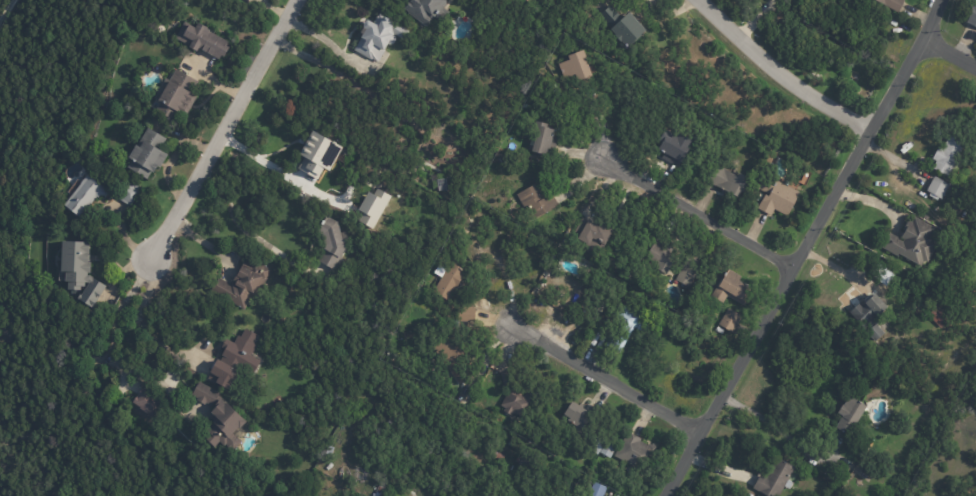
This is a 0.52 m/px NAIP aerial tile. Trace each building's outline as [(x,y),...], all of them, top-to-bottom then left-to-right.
[(400,8),(406,0),(408,1),(409,0),(445,0),(446,1),(447,6),(445,9),(450,13),(442,24),(434,18),(427,28),(400,8)] [(898,12),(873,0),(904,0),(898,12)] [(975,3),(975,1),(975,27),(966,22),(969,16),(967,15),(973,2),(975,3)] [(627,9),(645,28),(628,44),(625,42),(624,42),(621,39),(620,40),(614,34),(615,33),(599,15),(611,4),(621,15),(627,9)] [(385,52),(379,64),(372,60),(371,61),(354,51),(361,39),(359,38),(364,29),(361,27),(361,26),(362,23),(363,21),(365,19),(372,24),(376,16),(377,17),(379,14),(410,32),(404,42),(395,37),(396,39),(395,43),(394,45),(392,46),(390,46),(386,44),(383,50),(386,51),(385,52)] [(217,59),(199,49),(197,53),(186,46),(187,45),(176,39),(186,23),(195,28),(198,22),(208,28),(207,29),(211,31),(210,32),(230,43),(228,47),(230,48),(224,57),(223,56),(220,61),(217,59)] [(584,76),(564,84),(557,64),(567,60),(565,54),(580,48),(586,62),(585,62),(589,74),(584,76)] [(184,74),(200,82),(193,94),(198,97),(187,117),(181,114),(176,122),(157,111),(162,103),(156,99),(167,79),(170,81),(177,70),(184,74)] [(555,145),(552,153),(547,152),(546,156),(527,149),(529,144),(530,144),(532,138),(529,137),(534,120),(544,123),(543,126),(552,129),(550,136),(557,138),(555,145)] [(148,130),(165,141),(159,151),(165,155),(157,168),(154,167),(145,181),(125,169),(129,163),(126,161),(127,160),(124,158),(132,144),(136,146),(140,140),(139,140),(146,129),(148,130)] [(676,167),(661,158),(663,153),(655,149),(659,142),(656,140),(662,129),(674,135),(676,132),(692,141),(677,168),(676,167)] [(336,159),(329,172),(323,169),(319,176),(321,177),(319,181),(298,170),(304,159),(297,155),(310,131),(342,148),(336,159)] [(934,164),(936,161),(932,159),(938,147),(942,149),(949,135),(964,143),(948,176),(932,169),(934,164)] [(735,175),(737,172),(748,178),(739,198),(736,197),(703,181),(712,164),(735,175)] [(129,208),(109,196),(101,195),(101,196),(97,195),(95,198),(93,197),(76,218),(56,204),(83,173),(103,188),(102,190),(108,191),(118,175),(140,189),(138,193),(135,192),(132,196),(136,199),(129,208)] [(789,187),(799,192),(787,216),(774,209),(770,216),(757,208),(764,193),(756,189),(763,174),(789,187)] [(927,190),(934,176),(949,185),(941,199),(939,198),(937,201),(928,196),(930,193),(926,191),(927,190)] [(551,194),(557,205),(530,221),(516,195),(543,180),(551,194)] [(338,223),(340,234),(346,232),(351,249),(345,250),(341,256),(344,258),(336,272),(318,261),(327,247),(323,235),(318,232),(327,216),(338,223)] [(918,265),(898,254),(897,256),(879,246),(883,240),(882,239),(886,234),(901,243),(903,240),(900,238),(909,222),(910,222),(914,216),(936,230),(933,235),(938,238),(936,242),(939,243),(927,263),(922,261),(920,265),(918,264),(918,265)] [(588,222),(592,224),(594,221),(611,230),(602,245),(597,242),(593,249),(591,248),(590,251),(583,247),(584,244),(575,238),(577,235),(573,232),(581,218),(588,222)] [(88,257),(87,262),(89,262),(88,274),(85,274),(85,276),(88,276),(105,287),(90,309),(74,300),(76,295),(78,296),(86,284),(85,283),(82,283),(82,287),(78,287),(77,291),(63,290),(64,282),(61,282),(61,272),(56,271),(58,240),(88,243),(87,255),(88,255),(88,257)] [(652,244),(671,254),(668,261),(671,262),(664,277),(640,265),(651,243),(652,244)] [(251,297),(243,311),(209,293),(217,280),(228,286),(244,257),(271,272),(256,299),(251,297)] [(464,272),(455,287),(454,286),(445,301),(431,292),(440,278),(432,273),(440,261),(447,266),(449,262),(465,272),(464,272)] [(686,261),(699,268),(689,288),(675,281),(685,261),(686,261)] [(749,290),(748,292),(751,294),(743,307),(727,296),(722,304),(711,297),(728,269),(741,277),(738,281),(750,289),(749,290)] [(885,286),(893,275),(884,269),(876,280),(885,286)] [(882,304),(886,308),(875,317),(875,316),(873,318),(871,316),(865,321),(870,327),(865,331),(848,312),(859,302),(862,306),(863,304),(862,303),(864,302),(862,301),(864,299),(865,300),(873,293),(882,304)] [(603,345),(608,337),(618,343),(626,331),(621,332),(613,311),(627,304),(629,308),(638,305),(646,329),(637,332),(635,328),(633,329),(618,354),(603,345)] [(473,308),(475,308),(474,322),(457,321),(458,307),(473,308)] [(936,307),(949,321),(940,329),(928,315),(936,307)] [(742,317),(731,334),(717,325),(728,308),(742,317)] [(724,330),(721,335),(715,332),(718,327),(724,330)] [(254,346),(249,356),(257,361),(251,373),(237,366),(234,371),(237,373),(230,385),(228,384),(224,391),(205,380),(208,375),(205,373),(224,340),(231,344),(236,336),(238,338),(243,329),(256,337),(251,345),(254,346)] [(467,373),(468,375),(458,383),(449,371),(453,369),(450,365),(447,368),(437,354),(442,351),(436,343),(449,334),(464,354),(457,360),(467,373)] [(513,385),(502,388),(499,374),(510,371),(513,385)] [(209,407),(203,403),(202,405),(194,401),(195,399),(188,395),(196,381),(217,393),(209,407)] [(509,389),(522,397),(525,394),(533,399),(520,418),(511,413),(509,416),(502,412),(504,409),(499,406),(509,389)] [(161,401),(139,390),(131,405),(153,417),(161,401)] [(865,407),(848,436),(834,427),(841,416),(836,412),(841,404),(842,405),(847,396),(856,401),(857,400),(861,402),(860,404),(865,407)] [(242,422),(236,430),(234,428),(229,433),(239,442),(230,451),(227,449),(226,451),(222,446),(223,446),(221,444),(220,446),(215,442),(210,448),(199,438),(204,434),(202,432),(209,424),(208,423),(209,423),(208,422),(212,418),(206,413),(214,405),(212,403),(215,399),(220,404),(221,403),(242,422)] [(580,408),(583,410),(587,404),(597,410),(593,417),(595,418),(587,431),(561,415),(570,401),(580,408)] [(629,434),(640,440),(639,442),(648,446),(648,445),(652,444),(656,446),(657,450),(662,452),(657,461),(650,456),(640,474),(612,458),(627,432),(629,434)] [(593,436),(604,443),(605,441),(615,447),(609,459),(599,453),(603,446),(602,445),(596,455),(585,449),(593,436)] [(325,445),(333,448),(330,456),(322,452),(325,445)] [(504,457),(501,463),(491,458),(494,452),(504,457)] [(784,487),(779,495),(764,495),(752,489),(759,475),(765,478),(777,458),(794,468),(787,480),(793,483),(789,490),(784,487)] [(605,486),(591,482),(587,495),(602,495),(605,486)]
